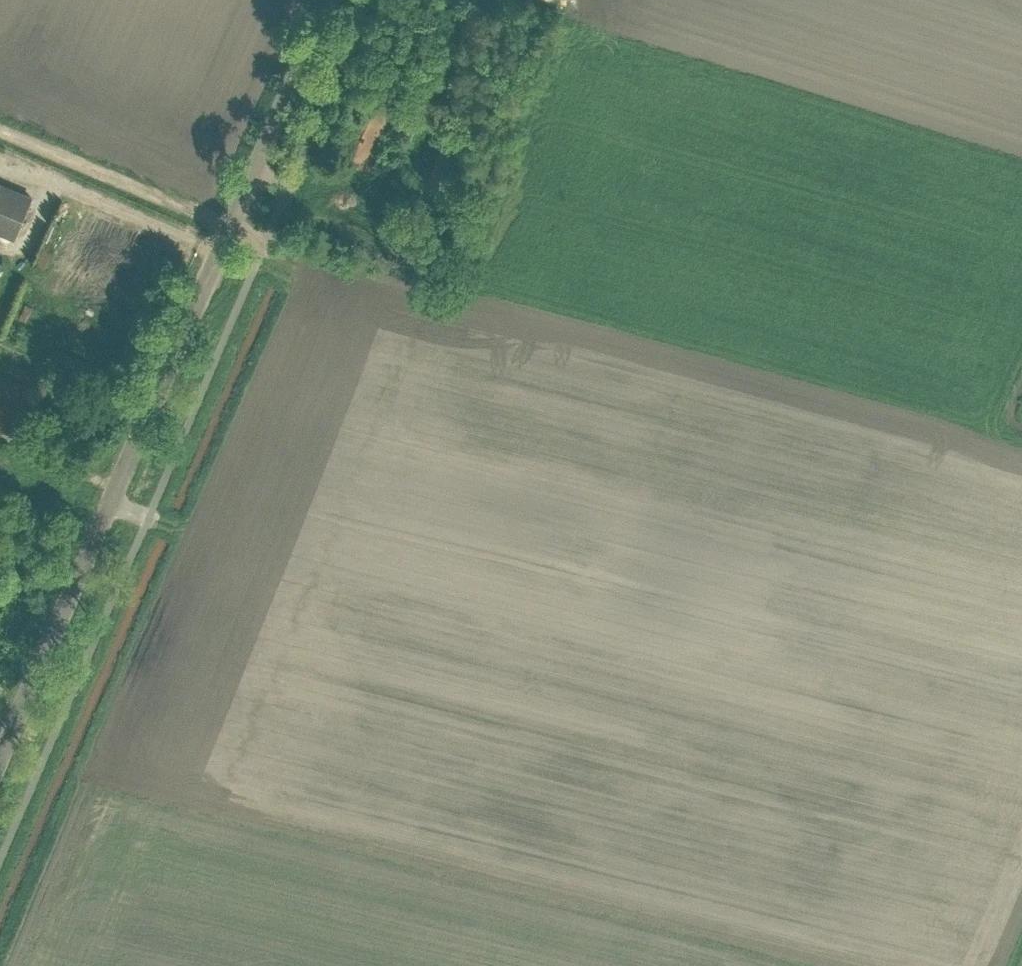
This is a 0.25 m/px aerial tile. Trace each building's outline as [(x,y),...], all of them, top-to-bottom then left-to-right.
[(361,90),(338,152),(376,166),(399,104),(361,90)] [(454,127),(429,184),(447,192),(472,135),(454,127)] [(34,193),(0,178),(0,234),(15,240),(34,193)] [(32,383),(0,369),(0,430),(10,434),(32,383)]
